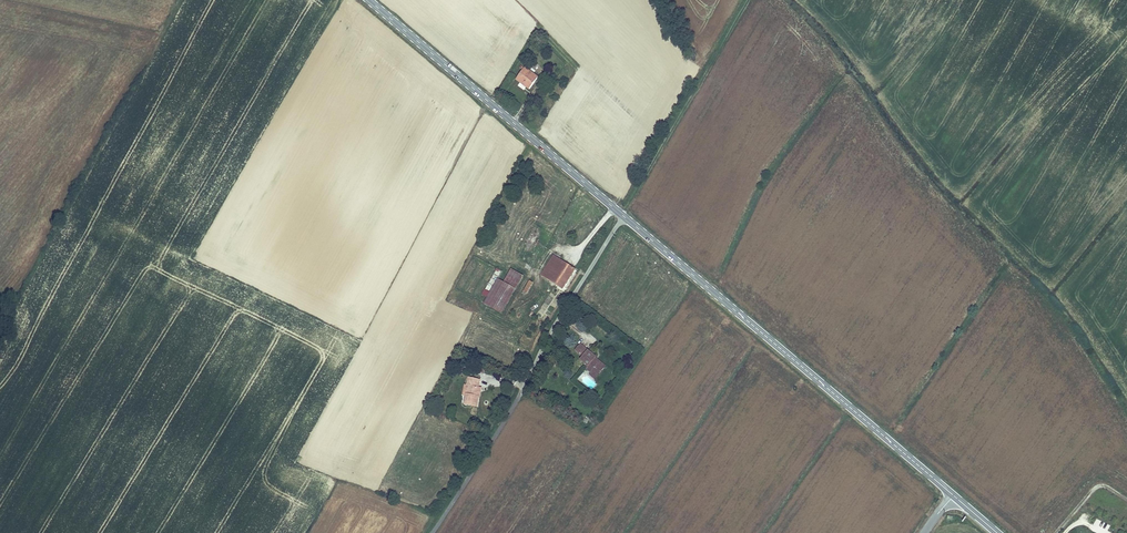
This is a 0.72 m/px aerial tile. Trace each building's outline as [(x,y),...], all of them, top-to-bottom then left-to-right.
[(523,58),(519,64),(522,66),(523,65),(527,68),(530,63),(523,58)] [(522,66),(519,64),(511,75),(529,88),(537,76),(527,68),(523,65),(522,66)] [(544,81),(537,76),(529,88),(536,93),(544,81)] [(573,270),(552,257),(540,276),(561,289),(573,270)] [(509,273),(488,310),(501,317),(521,279),(509,273)] [(529,283),(523,293),(526,294),(532,284),(529,283)] [(498,292),(493,289),(482,306),(488,310),(498,292)] [(587,370),(592,374),(593,372),(598,377),(604,369),(594,361),(596,358),(581,345),(576,351),(584,358),(582,361),(589,367),(587,370)] [(606,367),(595,359),(594,361),(604,369),(606,367)] [(478,380),(467,378),(465,386),(468,386),(465,397),(464,405),(475,407),(478,398),(476,397),(478,388),(477,388),(478,380)] [(1096,519),(1094,524),(1103,528),(1106,523),(1096,519)]
